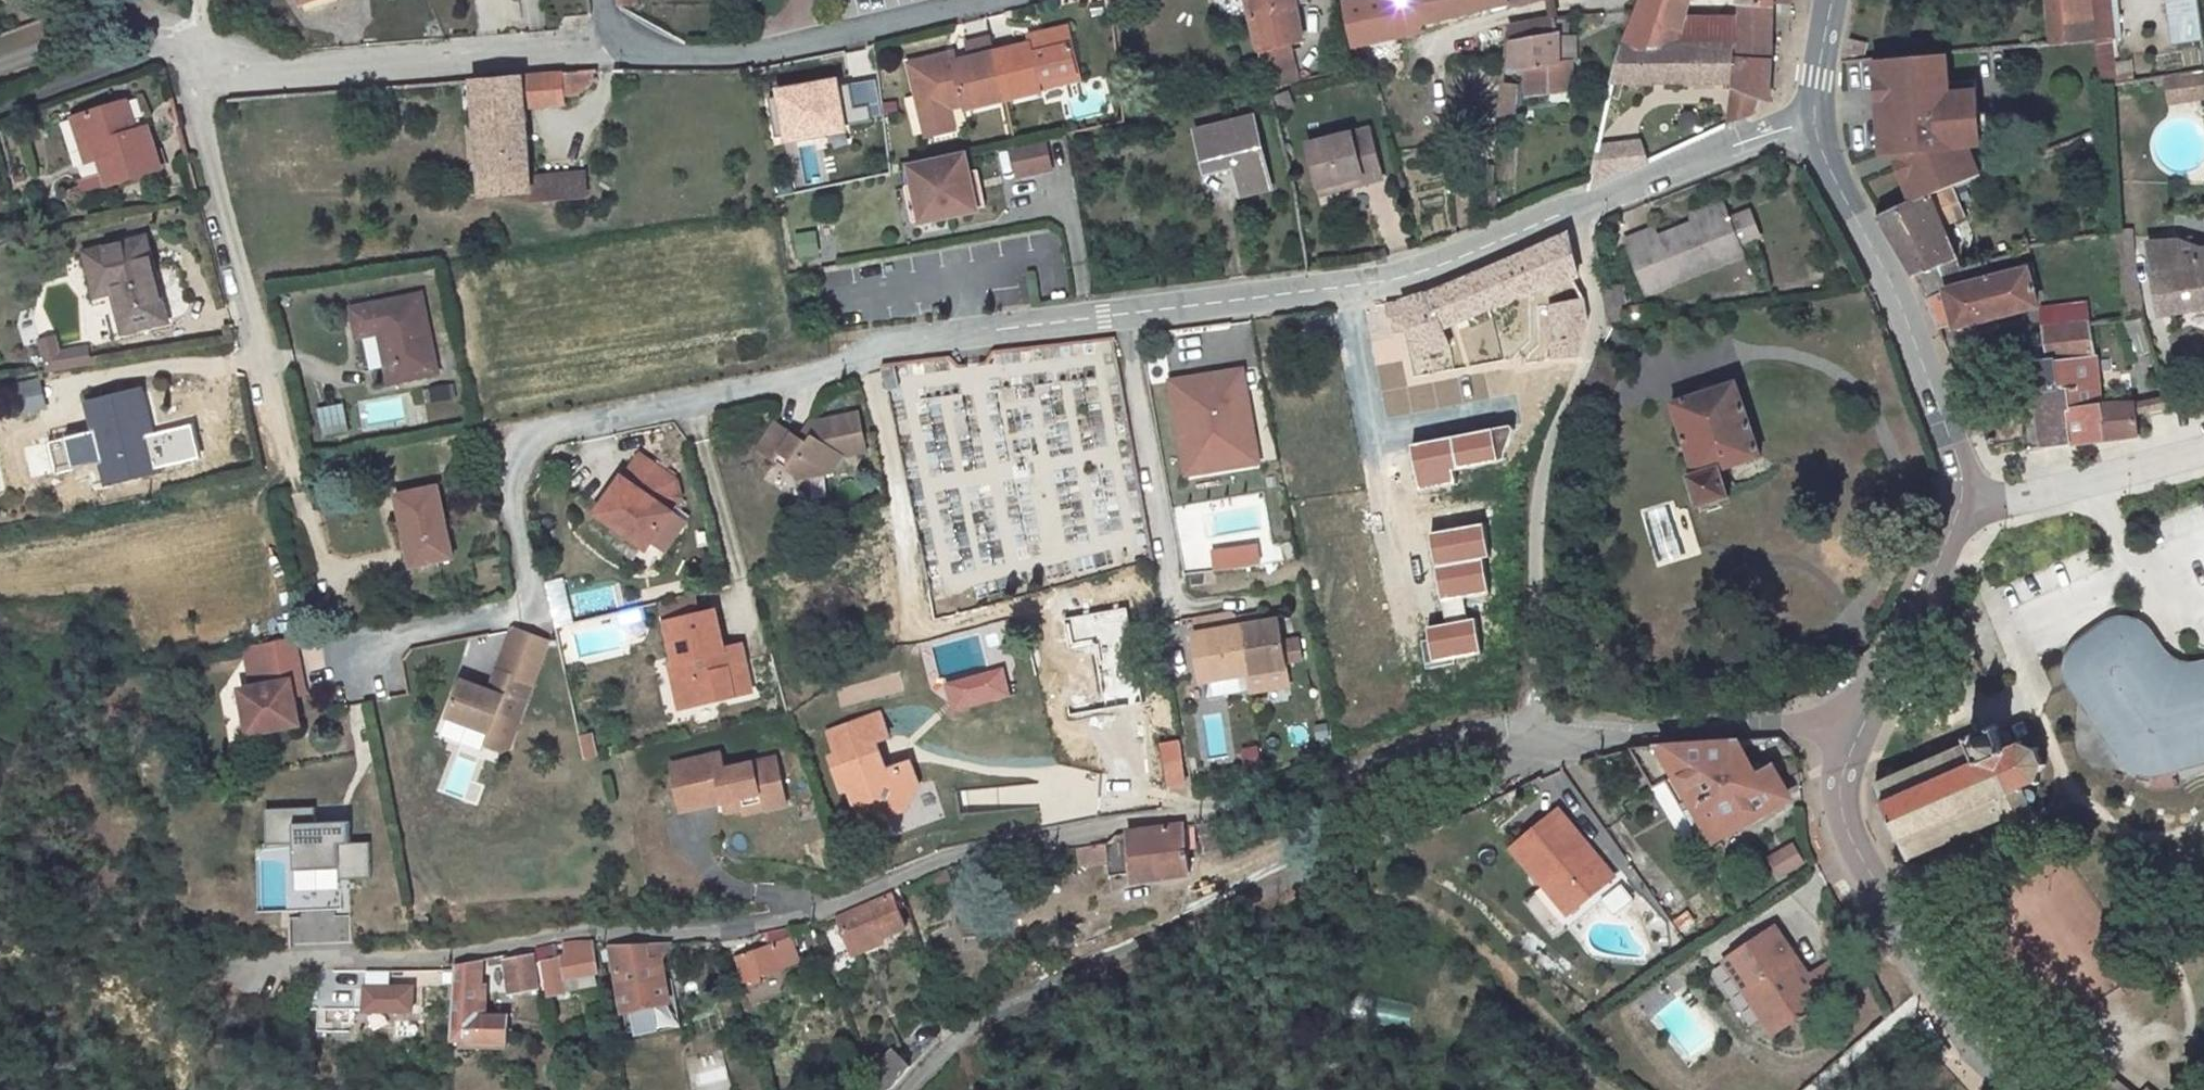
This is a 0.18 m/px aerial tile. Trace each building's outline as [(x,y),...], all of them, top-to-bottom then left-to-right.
[(1289,0),(1244,0),(1257,50),(1295,41),(1289,0)] [(1339,5),(1338,0),(1328,0),(1331,8),(1339,5)] [(1412,27),(1522,0),(1407,0),(1412,27)] [(1687,0),(1641,0),(1621,43),(1673,46),(1681,18),(1687,0)] [(2049,21),(2065,19),(2063,0),(2047,0),(2049,21)] [(2092,0),(2063,0),(2065,19),(2067,45),(2097,42),(2092,0)] [(2176,51),(2203,47),(2203,43),(2198,0),(2168,0),(2176,51)] [(1735,19),(1736,49),(1735,88),(1736,88),(1756,97),(1770,103),(1772,30),(1774,5),(1735,1),(1735,19)] [(1735,19),(1681,18),(1673,46),(1736,49),(1735,19)] [(1553,19),(1509,24),(1511,38),(1556,33),(1553,19)] [(1040,92),(1080,83),(1070,35),(1046,40),(1048,47),(996,58),(1006,105),(1041,98),(1040,92)] [(1560,66),(1558,38),(1511,42),(1509,71),(1525,70),(1527,96),(1566,93),(1563,66),(1560,66)] [(996,58),(993,40),(969,45),(972,62),(940,69),(938,62),(913,67),(929,140),(953,134),(948,110),(964,108),(966,114),(1006,105),(996,58)] [(1375,65),(1394,61),(1391,40),(1350,49),(1355,70),(1375,65)] [(2131,41),(2097,42),(2101,88),(2136,82),(2131,41)] [(1612,82),(1729,82),(1736,49),(1673,46),(1621,43),(1612,81),(1612,82)] [(1948,57),(1885,61),(1890,122),(1892,150),(1901,149),(1913,175),(1905,178),(1915,205),(1950,190),(1980,178),(1968,150),(1981,145),(1977,84),(1950,86),(1948,57)] [(1885,61),(1876,62),(1880,123),(1890,122),(1885,61)] [(1563,66),(1566,93),(1575,93),(1572,65),(1563,66)] [(546,180),(526,180),(523,109),(564,106),(563,96),(579,95),(579,86),(591,85),(591,71),(473,80),(478,192),(546,192),(546,180)] [(2168,77),(2171,102),(2203,97),(2203,72),(2168,77)] [(765,88),(773,149),(840,141),(832,79),(765,88)] [(866,79),(838,82),(848,159),(876,156),(866,79)] [(1736,88),(1731,126),(1753,116),(1756,97),(1736,88)] [(128,96),(74,109),(81,140),(95,137),(99,151),(106,180),(160,165),(148,123),(136,126),(130,128),(127,117),(133,116),(128,96)] [(136,126),(133,116),(127,117),(130,128),(136,126)] [(1249,116),(1193,131),(1203,174),(1233,166),(1243,205),(1271,199),(1249,116)] [(1370,122),(1309,138),(1319,178),(1363,167),(1365,175),(1382,171),(1370,122)] [(81,140),(85,154),(99,151),(95,137),(81,140)] [(1012,146),(1019,173),(1050,167),(1044,138),(1014,145),(1012,146)] [(1641,140),(1596,143),(1597,170),(1642,168),(1641,140)] [(916,184),(924,219),(975,208),(967,173),(963,156),(912,168),(916,184)] [(1319,178),(1321,186),(1365,175),(1363,167),(1319,178)] [(967,173),(975,208),(984,206),(977,171),(967,173)] [(924,219),(916,184),(907,186),(914,221),(924,219)] [(1939,226),(1962,218),(1950,190),(1915,205),(1882,218),(1917,281),(1961,269),(1939,226)] [(1655,228),(1626,239),(1646,289),(1744,250),(1741,243),(1759,235),(1749,210),(1731,217),(1724,201),(1699,210),(1704,223),(1695,227),(1694,221),(1657,235),(1655,228)] [(796,260),(818,255),(811,230),(789,236),(796,260)] [(1518,259),(1403,305),(1418,356),(1450,347),(1447,328),(1528,294),(1551,287),(1576,280),(1577,271),(1568,236),(1518,259)] [(154,282),(143,240),(88,254),(97,293),(113,290),(123,332),(164,321),(154,282)] [(2031,249),(2030,244),(2029,240),(2020,242),(2023,251),(2031,249)] [(2176,244),(2149,245),(2162,315),(2203,309),(2203,253),(2197,253),(2198,271),(2179,273),(2177,255),(2176,244)] [(2198,271),(2197,253),(2177,255),(2179,273),(2198,271)] [(1917,281),(1926,298),(1991,278),(1986,261),(1961,269),(1917,281)] [(2035,304),(2024,267),(1991,278),(1926,298),(1937,326),(1954,322),(1955,326),(2035,304)] [(1551,287),(1556,359),(1577,359),(1582,348),(1585,337),(1587,331),(1587,319),(1587,313),(1585,302),(1581,290),(1576,280),(1551,287)] [(1602,289),(1605,305),(1619,302),(1623,301),(1620,286),(1602,289)] [(433,296),(383,306),(401,383),(448,373),(433,296)] [(1623,324),(1619,302),(1605,305),(1609,326),(1623,324)] [(2091,323),(2090,304),(2040,308),(2047,363),(2056,362),(2097,358),(2090,323),(2091,323)] [(2133,320),(2137,332),(2143,330),(2140,319),(2133,320)] [(89,363),(86,346),(56,350),(52,335),(36,339),(44,370),(89,363)] [(1469,362),(1468,345),(1450,347),(1452,362),(1469,362)] [(2139,405),(2101,405),(2097,358),(2056,362),(2072,444),(2137,436),(2138,413),(2139,405)] [(2015,392),(2035,390),(2043,448),(2072,444),(2056,362),(2047,363),(2014,366),(2015,392)] [(883,367),(888,391),(897,389),(893,366),(883,367)] [(1243,370),(1196,378),(1228,395),(1246,391),(1243,370)] [(1196,378),(1171,382),(1181,440),(1193,438),(1197,461),(1219,457),(1221,470),(1259,463),(1246,391),(1228,395),(1196,378)] [(1761,453),(1739,383),(1677,401),(1697,472),(1690,474),(1700,503),(1731,494),(1722,465),(1761,453)] [(49,384),(28,386),(31,411),(52,408),(49,384)] [(104,489),(164,473),(142,389),(82,405),(104,489)] [(1424,401),(1433,461),(1518,448),(1509,389),(1424,401)] [(342,405),(320,408),(323,432),(345,428),(342,405)] [(759,450),(804,481),(833,475),(840,460),(867,455),(858,417),(810,426),(813,442),(810,447),(779,423),(759,450)] [(1193,438),(1181,440),(1187,475),(1221,470),(1219,457),(1197,461),(1193,438)] [(597,510),(648,546),(654,538),(674,510),(671,508),(682,493),(677,478),(642,451),(626,475),(624,473),(597,510)] [(830,497),(829,480),(807,481),(808,498),(830,497)] [(439,488),(398,498),(416,571),(457,560),(439,488)] [(674,510),(654,538),(668,548),(688,520),(674,510)] [(1260,563),(1258,545),(1212,552),(1215,570),(1218,570),(1260,563)] [(1196,637),(1204,685),(1249,677),(1239,629),(1236,616),(1232,610),(1227,610),(1197,615),(1201,636),(1196,637)] [(729,663),(727,654),(717,614),(671,626),(680,664),(676,666),(680,683),(684,682),(691,709),(758,693),(750,659),(729,663)] [(1239,629),(1249,677),(1288,670),(1280,622),(1239,629)] [(2080,688),(2129,758),(2136,765),(2143,769),(2151,771),(2162,771),(2176,767),(2203,760),(2203,662),(2199,664),(2192,665),(2185,663),(2179,661),(2172,655),(2167,649),(2164,644),(2155,632),(2146,625),(2135,622),(2126,622),(2117,624),(2108,628),(2087,643),(2080,651),(2076,660),(2074,670),(2075,678),(2077,684),(2080,688)] [(508,752),(514,748),(551,640),(519,630),(497,694),(466,683),(454,718),(495,732),(491,741),(494,747),(508,752)] [(251,731),(293,724),(300,723),(295,697),(293,683),(304,681),(297,640),(296,640),(280,643),(255,647),(263,689),(244,693),(251,731)] [(748,649),(727,654),(729,663),(750,659),(748,649)] [(1249,677),(1204,685),(1205,691),(1250,683),(1249,677)] [(293,683),(295,697),(307,695),(304,681),(293,683)] [(691,709),(684,682),(680,683),(686,710),(691,709)] [(909,808),(922,783),(911,754),(888,763),(879,739),(894,734),(884,708),(827,729),(834,749),(828,752),(842,790),(848,788),(862,826),(909,808)] [(495,732),(454,718),(451,727),(491,741),(495,732)] [(1909,858),(2005,821),(2009,829),(2036,818),(2031,807),(2036,805),(2036,799),(2033,789),(2039,787),(2040,767),(2036,756),(2021,748),(2004,753),(2002,748),(2008,745),(2009,741),(2006,738),(2002,734),(1997,736),(1993,730),(1971,739),(1973,743),(1878,782),(1909,858)] [(579,761),(594,759),(590,733),(575,736),(579,761)] [(1756,777),(1733,741),(1633,751),(1656,785),(1682,772),(1700,803),(1717,833),(1783,796),(1768,771),(1756,777)] [(1167,791),(1184,788),(1175,744),(1157,747),(1167,791)] [(1239,771),(1257,767),(1252,746),(1234,750),(1239,771)] [(721,754),(674,765),(685,810),(724,800),(737,797),(740,808),(746,806),(747,812),(765,807),(763,796),(785,791),(777,757),(725,770),(721,754)] [(785,791),(763,796),(765,807),(788,801),(785,791)] [(737,797),(724,800),(727,811),(740,808),(737,797)] [(1717,833),(1700,803),(1686,811),(1703,840),(1717,833)] [(310,809),(255,809),(256,910),(336,910),(336,879),(365,879),(365,843),(338,843),(337,823),(310,823),(310,809)] [(1534,868),(1572,916),(1598,895),(1619,921),(1637,908),(1617,882),(1601,862),(1600,864),(1587,848),(1589,846),(1562,812),(1518,848),(1534,868)] [(1108,848),(1111,876),(1134,873),(1135,882),(1191,875),(1186,829),(1117,839),(1108,848)] [(1786,844),(1767,855),(1780,876),(1799,865),(1786,844)] [(889,922),(908,914),(896,893),(815,930),(834,956),(853,947),(850,941),(854,939),(882,926),(889,922)] [(882,926),(886,933),(893,930),(889,922),(882,926)] [(1728,956),(1778,1031),(1840,990),(1823,964),(1801,977),(1769,929),(1728,956)] [(773,944),(744,958),(756,982),(796,960),(790,949),(797,945),(791,931),(763,935),(766,941),(770,940),(773,944)] [(670,943),(658,944),(662,962),(670,943)] [(577,994),(604,989),(595,946),(574,944),(565,946),(577,994)] [(612,946),(618,973),(628,1013),(672,1003),(662,962),(658,944),(612,946)] [(555,1015),(572,1011),(556,948),(534,952),(548,1008),(553,1007),(555,1015)] [(1720,962),(1770,1037),(1778,1031),(1728,956),(1720,962)] [(533,958),(506,964),(514,994),(540,988),(533,958)] [(455,991),(458,1044),(471,1043),(483,1043),(513,1041),(511,1014),(489,1015),(488,989),(487,961),(453,967),(455,991)] [(412,981),(356,980),(356,990),(411,991),(412,981)] [(411,991),(356,990),(355,1016),(412,1016),(411,991)] [(1369,1001),(1367,1021),(1407,1026),(1409,1006),(1369,1001)] [(471,1043),(471,1052),(483,1051),(483,1043),(471,1043)] [(721,1052),(686,1058),(691,1089),(728,1089),(721,1052)] [(2085,1074),(2096,1084),(2098,1081),(2109,1089),(2127,1089),(2096,1063),(2085,1074)]
